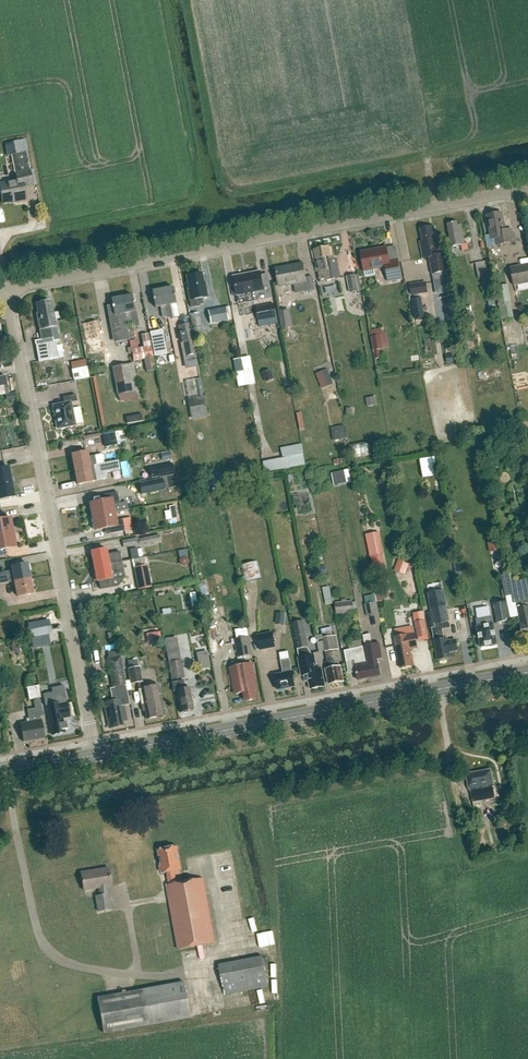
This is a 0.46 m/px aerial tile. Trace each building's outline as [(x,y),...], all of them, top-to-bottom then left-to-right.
[(24,140),(12,142),(14,155),(27,153),(24,140)] [(33,186),(27,153),(14,155),(12,155),(17,181),(0,185),(0,188),(3,203),(17,201),(17,202),(27,200),(25,187),(33,186)] [(505,231),(502,213),(488,216),(492,239),(497,238),(498,245),(516,242),(515,234),(512,235),(511,230),(505,231)] [(458,225),(458,222),(448,224),(450,238),(447,238),(449,248),(461,245),(463,252),(470,250),(469,244),(465,245),(461,225),(458,225)] [(440,255),(434,226),(421,229),(423,241),(420,242),(423,259),(430,257),(436,288),(449,286),(443,254),(440,255)] [(341,278),(338,268),(337,259),(331,260),(329,247),(314,250),(319,272),(318,272),(320,282),(341,278)] [(387,247),(361,252),(365,277),(375,275),(374,269),(386,267),(389,282),(401,279),(398,260),(390,262),(387,247)] [(478,274),(492,272),(490,260),(476,263),(478,274)] [(306,278),(303,264),(276,269),(280,287),(294,285),(296,294),(315,290),(312,277),(306,278)] [(527,283),(527,264),(510,267),(513,286),(527,283)] [(264,288),(261,272),(233,277),(237,295),(253,292),(255,302),(272,298),(270,286),(264,288)] [(204,283),(202,274),(187,277),(189,289),(188,289),(191,307),(200,306),(200,304),(204,303),(203,298),(208,297),(205,282),(204,283)] [(349,293),(358,291),(355,275),(346,277),(349,293)] [(411,295),(428,293),(426,282),(409,284),(411,295)] [(163,289),(168,318),(178,316),(173,287),(163,289)] [(162,319),(168,318),(163,289),(152,291),(156,308),(158,307),(159,312),(161,311),(162,319)] [(132,296),(122,297),(127,325),(138,323),(136,312),(135,312),(134,305),(134,303),(135,303),(134,296),(132,296)] [(130,340),(127,325),(122,297),(110,300),(111,307),(108,307),(110,321),(114,321),(118,342),(130,340)] [(415,319),(424,318),(421,298),(411,300),(415,319)] [(40,330),(41,340),(42,344),(36,345),(39,362),(50,360),(58,359),(55,341),(59,341),(57,328),(57,327),(54,311),(52,311),(50,302),(37,304),(39,314),(37,314),(40,330)] [(256,308),(258,321),(277,318),(274,304),(256,308)] [(229,320),(227,308),(208,312),(210,324),(229,320)] [(278,312),(281,330),(292,328),(289,310),(278,312)] [(192,331),(193,331),(202,330),(199,313),(189,314),(192,331)] [(190,324),(178,326),(182,345),(184,357),(196,355),(194,343),(190,324)] [(100,339),(99,331),(87,333),(88,341),(100,339)] [(149,333),(154,357),(166,355),(161,331),(149,333)] [(374,351),(383,349),(381,335),(371,337),(374,351)] [(131,349),(133,361),(144,359),(147,372),(155,370),(152,356),(150,346),(131,349)] [(249,355),(233,359),(239,386),(256,382),(249,355)] [(71,368),(74,380),(89,376),(87,365),(71,368)] [(113,368),(119,395),(133,392),(127,365),(113,368)] [(329,374),(318,378),(322,389),(333,384),(329,374)] [(14,393),(5,395),(6,402),(16,400),(14,393)] [(58,429),(75,425),(71,403),(77,402),(76,395),(63,397),(64,404),(54,406),(58,429)] [(203,397),(188,400),(191,420),(207,417),(203,397)] [(375,397),(366,399),(367,405),(377,404),(375,397)] [(142,415),(126,418),(127,424),(143,422),(142,415)] [(118,445),(115,432),(103,435),(106,448),(118,445)] [(263,461),(265,472),(305,464),(301,444),(281,448),(283,457),(263,461)] [(75,470),(96,466),(95,461),(89,462),(87,452),(72,455),(75,470)] [(120,470),(118,461),(96,466),(75,470),(78,485),(93,482),(107,479),(106,473),(120,470)] [(151,477),(168,473),(166,465),(149,468),(151,477)] [(11,482),(8,467),(0,469),(0,484),(11,482)] [(351,470),(331,474),(334,487),(353,482),(351,470)] [(162,478),(162,479),(164,490),(176,487),(174,476),(162,478)] [(164,490),(162,479),(140,484),(143,494),(164,490)] [(14,497),(11,482),(0,484),(0,500),(14,497)] [(93,517),(115,513),(114,505),(120,504),(118,492),(102,495),(103,501),(90,504),(93,517)] [(115,513),(93,517),(95,531),(108,528),(109,534),(125,531),(123,520),(117,521),(115,513)] [(13,533),(11,518),(0,520),(0,535),(13,533)] [(0,535),(0,557),(5,556),(3,550),(16,547),(13,533),(0,535)] [(138,544),(160,540),(159,535),(137,539),(138,544)] [(123,547),(136,545),(135,538),(122,540),(123,547)] [(379,538),(367,541),(370,556),(373,575),(386,572),(383,554),(379,538)] [(498,551),(496,541),(488,543),(490,553),(498,551)] [(137,549),(137,548),(130,549),(131,560),(143,558),(142,548),(137,549)] [(94,567),(122,561),(120,552),(107,555),(106,549),(91,552),(94,567)] [(179,559),(188,557),(187,550),(178,551),(179,559)] [(400,553),(397,563),(407,567),(411,557),(400,553)] [(124,570),(122,561),(94,567),(97,582),(99,582),(101,590),(114,587),(112,579),(111,573),(124,570)] [(245,583),(261,579),(257,561),(241,565),(245,583)] [(15,582),(30,579),(27,564),(12,567),(13,572),(0,575),(0,585),(15,582)] [(138,590),(152,588),(147,565),(134,568),(138,590)] [(451,576),(454,589),(463,587),(460,574),(451,576)] [(513,576),(502,578),(506,597),(512,596),(514,603),(516,603),(520,621),(519,622),(523,641),(527,640),(527,580),(514,582),(513,576)] [(30,579),(15,582),(18,597),(33,594),(30,579)] [(331,596),(329,587),(323,588),(325,597),(331,596)] [(443,590),(428,592),(432,609),(435,627),(432,628),(435,641),(437,651),(439,660),(450,658),(449,652),(458,650),(456,640),(448,642),(448,638),(444,639),(441,623),(449,621),(446,606),(443,590)] [(337,614),(355,612),(353,602),(335,604),(337,614)] [(377,602),(365,605),(367,617),(371,616),(373,626),(381,624),(377,602)] [(497,623),(511,621),(507,602),(494,604),(497,623)] [(493,624),(492,617),(477,620),(479,626),(477,627),(481,648),(498,644),(494,624),(493,624)] [(31,637),(52,633),(49,619),(28,624),(31,637)] [(298,649),(308,647),(303,621),(293,623),(298,649)] [(418,638),(428,636),(425,621),(416,623),(418,638)] [(261,650),(276,647),(273,633),(258,635),(261,650)] [(401,667),(414,665),(411,653),(413,652),(412,649),(418,648),(416,634),(396,638),(401,667)] [(322,635),(317,636),(320,653),(325,651),(322,638),(322,635)] [(252,655),(249,636),(248,636),(236,639),(234,639),(238,658),(252,655)] [(334,661),(332,651),(338,650),(336,636),(322,638),(325,651),(327,662),(326,662),(328,669),(327,669),(330,684),(343,681),(340,666),(337,667),(335,660),(334,661)] [(366,661),(369,678),(380,676),(377,659),(382,658),(379,643),(364,646),(367,661),(366,661)] [(369,678),(366,661),(365,661),(362,647),(344,651),(346,662),(354,661),(357,680),(369,678)] [(180,651),(167,654),(168,662),(171,680),(184,677),(181,660),(180,651)] [(298,659),(300,669),(302,677),(308,676),(310,689),(325,686),(321,669),(317,669),(314,655),(298,659)] [(107,659),(113,688),(126,685),(121,656),(107,659)] [(277,690),(296,686),(290,659),(281,661),(284,674),(275,675),(277,690)] [(231,667),(233,679),(236,695),(244,693),(246,702),(256,700),(255,691),(257,691),(252,663),(240,666),(231,667)] [(131,685),(140,683),(143,682),(140,667),(128,669),(131,685)] [(184,689),(183,680),(171,683),(173,692),(176,691),(180,713),(194,710),(190,688),(184,689)] [(27,686),(28,699),(40,697),(39,684),(27,686)] [(126,687),(111,690),(113,702),(105,703),(109,723),(112,723),(113,727),(124,725),(123,721),(127,720),(124,705),(129,704),(126,687)] [(163,702),(160,687),(139,691),(142,705),(144,705),(147,719),(165,715),(164,709),(166,707),(165,702),(163,702)] [(55,692),(43,695),(45,706),(47,706),(52,735),(66,733),(65,732),(65,730),(68,729),(66,723),(63,723),(62,718),(69,717),(70,717),(65,694),(56,695),(55,692)] [(24,742),(25,742),(45,738),(41,717),(44,716),(40,698),(34,699),(36,708),(28,710),(30,722),(21,724),(24,742)] [(495,798),(493,787),(494,787),(491,770),(467,774),(470,792),(471,791),(473,803),(495,798)] [(182,874),(181,870),(182,870),(178,847),(159,850),(162,866),(160,866),(161,873),(162,872),(163,874),(168,874),(170,885),(166,885),(178,950),(216,943),(204,878),(177,883),(176,875),(182,874)] [(112,909),(108,887),(112,886),(109,868),(81,873),(84,891),(99,888),(100,896),(95,897),(98,911),(112,909)] [(258,946),(275,944),(273,931),(257,933),(258,946)] [(225,994),(268,985),(263,957),(219,965),(225,994)] [(103,1034),(145,1026),(190,1018),(184,982),(97,998),(103,1034)]
